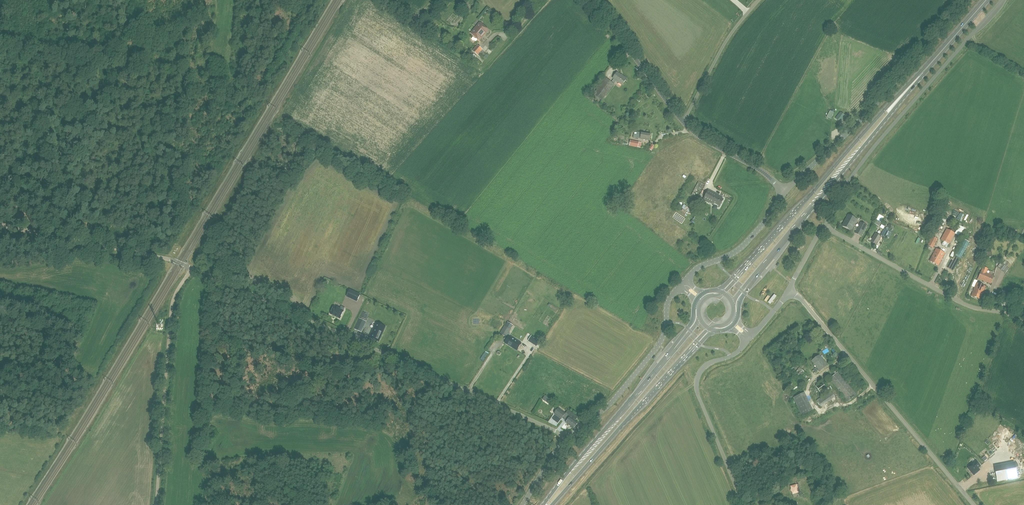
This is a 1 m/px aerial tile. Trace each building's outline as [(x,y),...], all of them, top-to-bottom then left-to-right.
[(480,40),(488,30),(480,23),(471,33),(480,40)] [(478,55),(483,49),(477,45),(472,51),(478,55)] [(471,62),(476,56),(471,51),(466,58),(471,62)] [(622,85),(626,79),(617,72),(613,78),(614,79),(612,82),(608,79),(611,75),(609,73),(606,78),(594,94),(602,100),(616,81),(622,85)] [(840,122),(845,116),(841,112),(835,118),(840,122)] [(641,133),(637,132),(637,135),(634,134),(633,138),(641,139),(649,140),(650,134),(641,132),(641,133)] [(720,206),(723,199),(719,197),(719,196),(708,190),(704,199),(715,205),(715,204),(720,206)] [(850,230),(857,219),(848,215),(842,226),(850,230)] [(860,236),(866,225),(861,222),(855,233),(860,236)] [(959,225),(955,233),(959,236),(958,237),(961,238),(966,229),(959,225)] [(949,244),(955,233),(946,229),(941,239),(949,244)] [(876,245),(881,237),(875,233),(870,241),(876,245)] [(933,248),(938,239),(932,236),(927,245),(933,248)] [(965,241),(962,250),(967,252),(970,243),(965,241)] [(938,265),(945,253),(936,249),(930,261),(938,265)] [(1006,266),(1009,263),(1005,260),(1003,264),(1001,262),(997,267),(1005,273),(1009,268),(1006,266)] [(986,273),(988,269),(983,267),(981,271),(978,278),(990,284),(994,276),(986,273)] [(980,299),(986,286),(976,283),(971,296),(980,299)] [(357,302),(360,295),(350,290),(346,297),(357,302)] [(340,309),(334,306),(330,314),(340,318),(345,308),(341,306),(340,309)] [(362,330),(363,328),(366,321),(359,319),(356,325),(355,327),(362,330)] [(376,327),(377,323),(374,322),(372,325),(375,326),(370,337),(378,341),(382,332),(377,330),(378,328),(380,329),(382,325),(378,324),(376,327)] [(510,329),(513,325),(508,322),(507,323),(505,326),(500,333),(506,337),(511,329),(510,329)] [(517,350),(521,343),(509,336),(505,343),(517,350)] [(820,371),(828,365),(819,354),(811,361),(817,367),(813,370),(815,372),(819,370),(820,371)] [(798,379),(804,371),(799,367),(793,375),(798,379)] [(849,401),(856,394),(837,372),(830,379),(849,401)] [(821,407),(835,397),(830,391),(817,400),(821,407)] [(802,415),(813,410),(804,392),(793,397),(802,415)] [(552,400),(545,396),(543,399),(550,404),(552,400)] [(565,413),(558,408),(554,414),(561,419),(563,417),(567,420),(566,423),(574,429),(578,423),(575,421),(578,417),(568,410),(565,413)] [(996,444),(986,453),(989,456),(999,447),(996,444)] [(999,446),(984,461),(987,464),(1002,450),(999,446)] [(980,466),(976,461),(973,464),(973,462),(970,462),(968,464),(968,467),(969,468),(968,468),(974,475),(979,470),(978,468),(980,466)] [(1008,480),(1005,465),(994,467),(997,482),(998,483),(1008,481),(1008,480)] [(793,494),(799,492),(798,488),(799,488),(798,484),(791,486),(793,494)]
